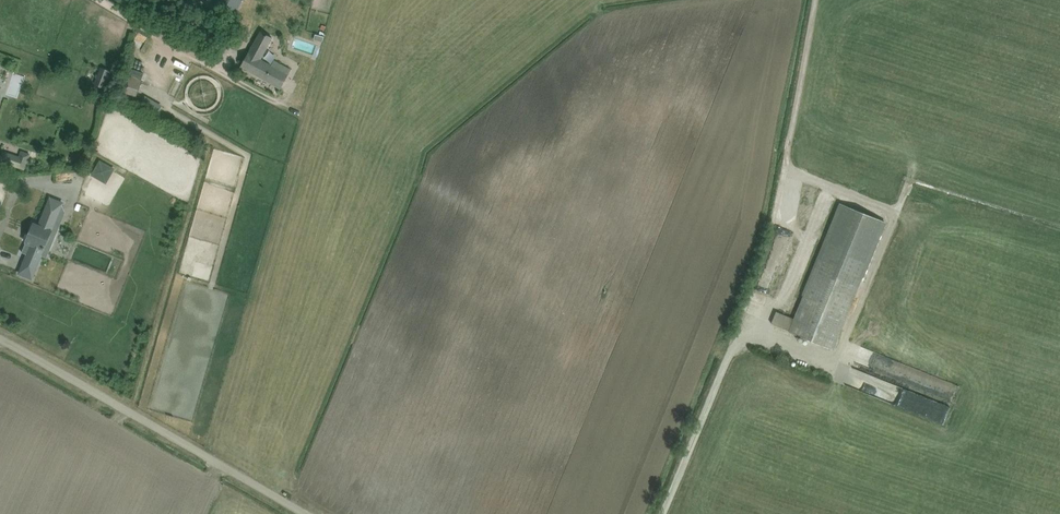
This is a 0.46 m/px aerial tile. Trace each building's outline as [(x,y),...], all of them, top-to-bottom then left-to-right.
[(246,57),(241,67),(280,88),(286,79),(290,71),(274,61),(272,65),(260,59),(272,39),(260,32),(246,57)] [(106,89),(113,71),(101,66),(95,83),(106,89)] [(142,80),(144,73),(131,69),(129,76),(128,75),(122,93),(136,98),(142,80)] [(173,90),(180,93),(186,78),(179,76),(173,90)] [(141,102),(140,104),(158,113),(159,111),(162,105),(145,96),(141,102)] [(25,170),(31,154),(21,151),(19,157),(2,151),(0,156),(0,162),(25,170)] [(100,161),(92,175),(106,183),(114,169),(100,161)] [(31,244),(19,273),(32,278),(44,250),(49,252),(57,233),(52,231),(63,203),(50,198),(39,225),(34,223),(26,242),(31,244)] [(832,349),(836,339),(862,276),(884,222),(841,204),(818,258),(793,318),(776,311),(775,313),(771,323),(790,331),(789,332),(832,349)] [(111,269),(116,256),(110,255),(106,267),(111,269)]
